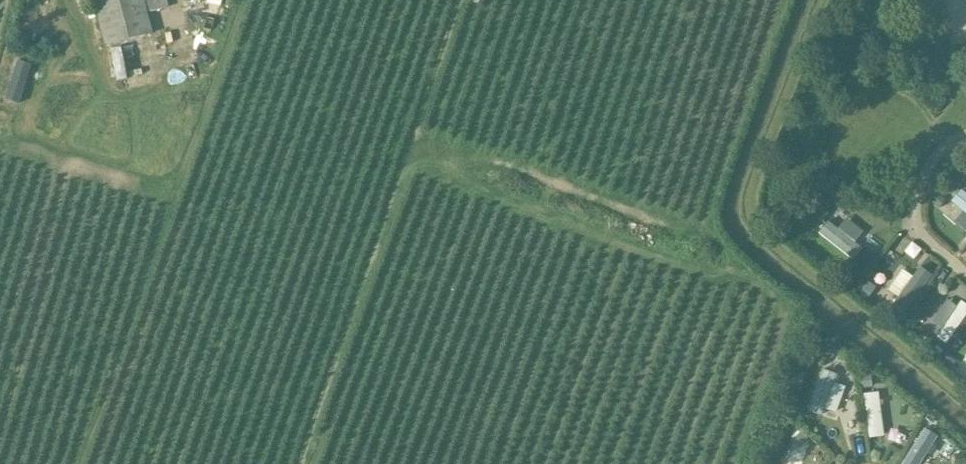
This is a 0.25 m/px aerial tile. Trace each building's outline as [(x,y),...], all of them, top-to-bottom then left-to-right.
[(104,45),(152,34),(147,13),(168,8),(167,0),(93,0),(104,45)] [(961,191),(952,202),(965,213),(965,195),(961,191)] [(862,250),(827,221),(818,232),(853,261),(862,250)] [(905,257),(918,253),(913,239),(901,243),(905,257)] [(931,276),(919,267),(891,305),(903,314),(931,276)] [(962,301),(937,338),(947,345),(965,317),(965,304),(962,301)] [(821,370),(807,412),(823,417),(837,375),(821,370)] [(877,392),(862,394),(868,437),(883,435),(877,392)] [(923,429),(905,463),(907,463),(921,463),(936,436),(923,429)]
